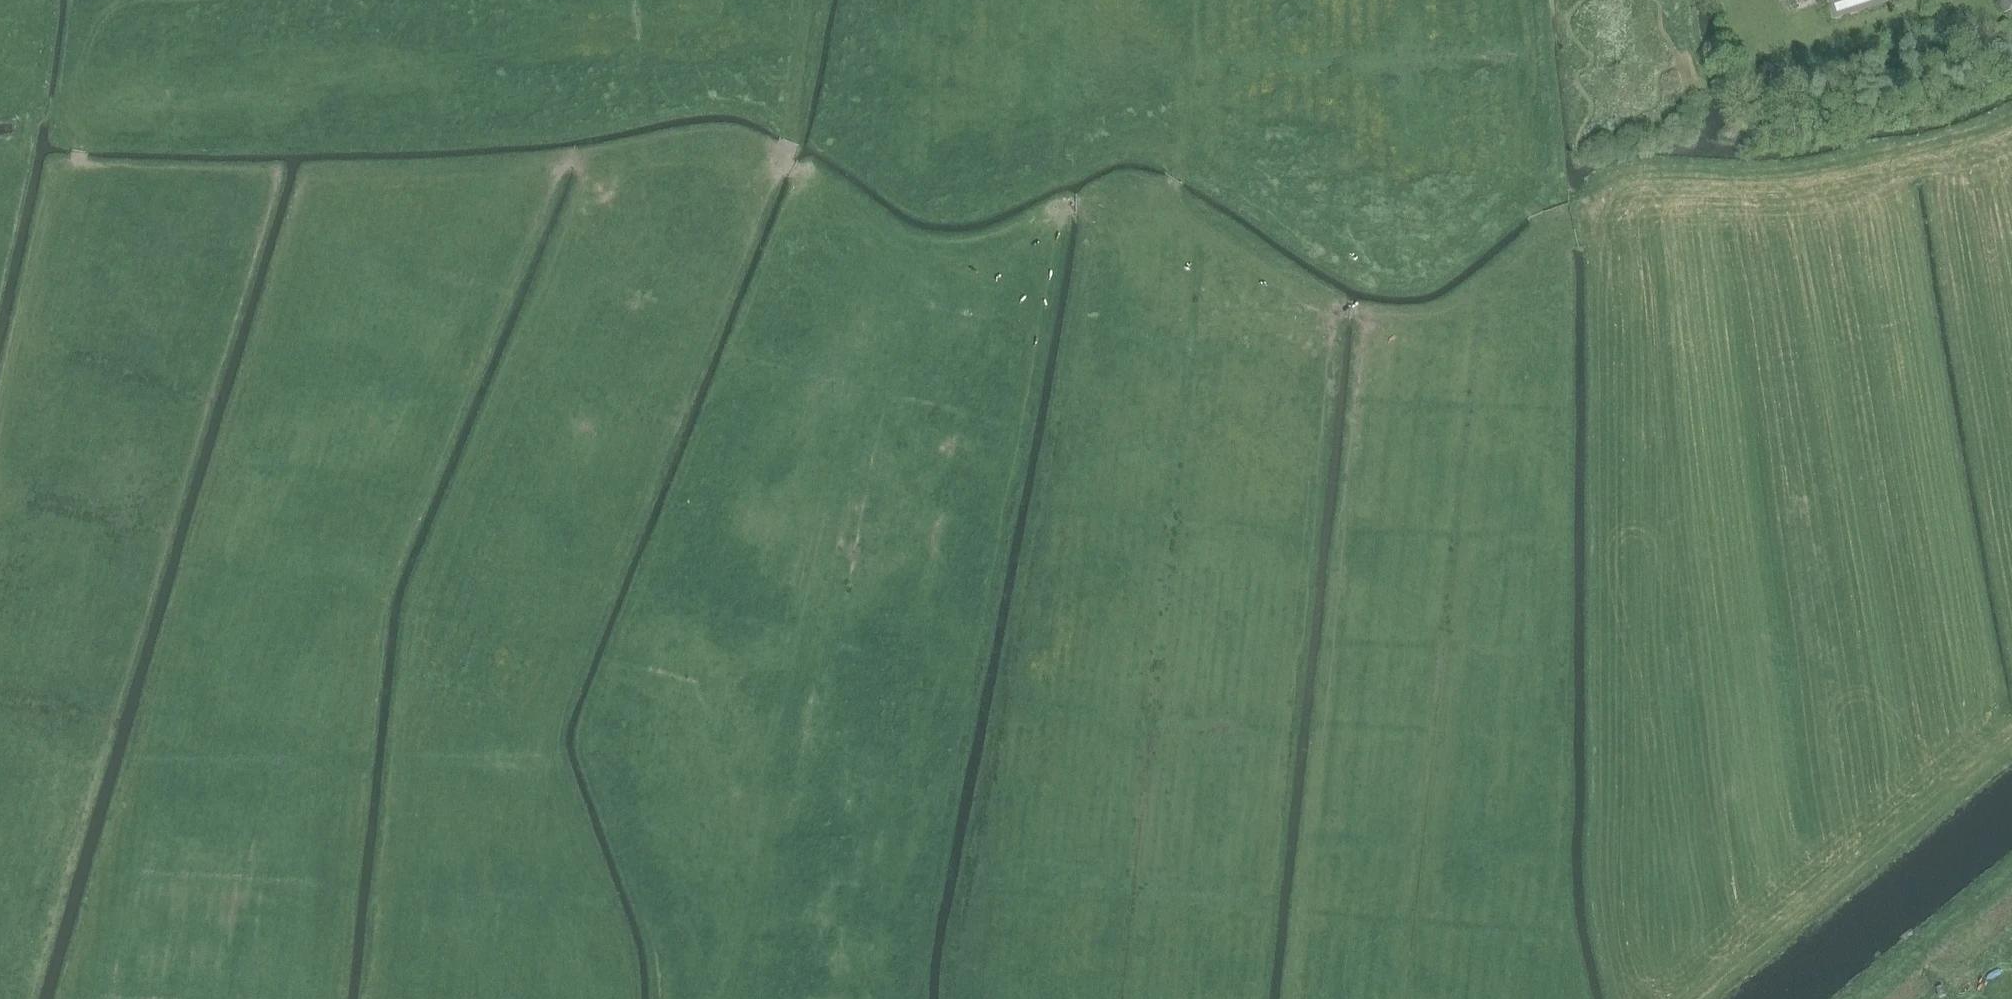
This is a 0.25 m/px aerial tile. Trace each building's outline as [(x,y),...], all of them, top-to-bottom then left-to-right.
[(1891,0),(1825,0),(1831,20),(1891,0)] [(2011,12),(2011,0),(1998,0),(2002,15),(2011,12)]
